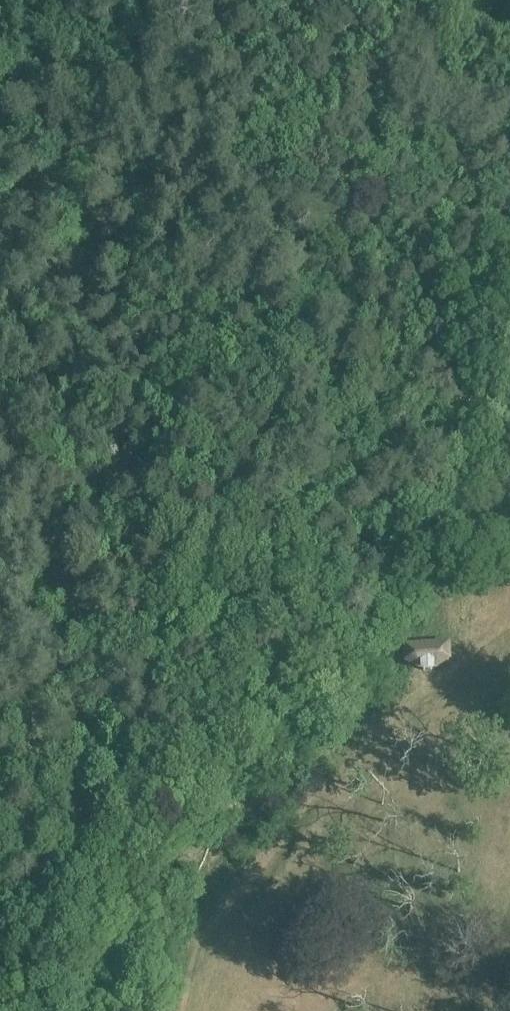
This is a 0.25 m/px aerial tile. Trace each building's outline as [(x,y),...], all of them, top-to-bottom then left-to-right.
[(451,640),(404,643),(404,661),(419,670),(436,670),(452,660),(451,640)]
